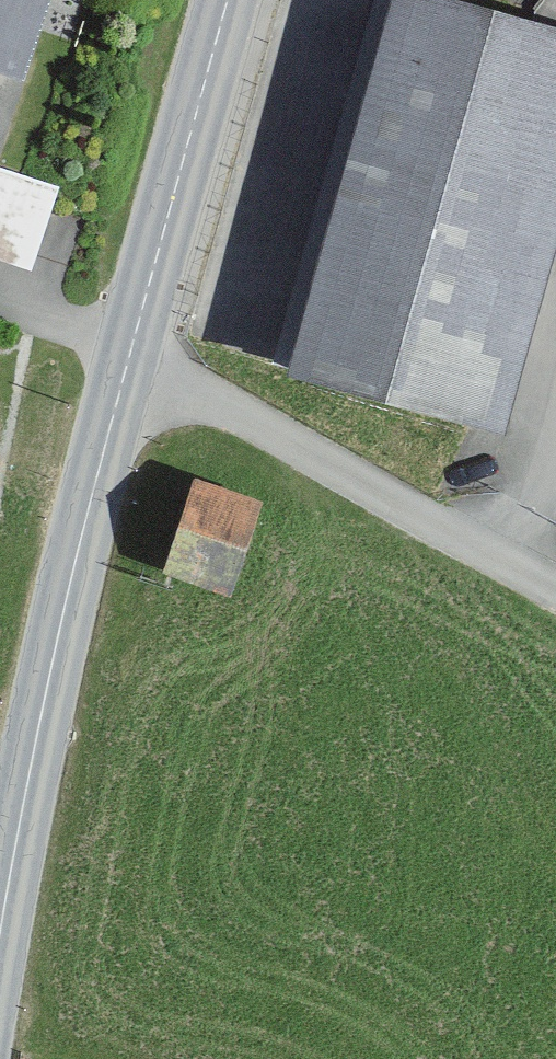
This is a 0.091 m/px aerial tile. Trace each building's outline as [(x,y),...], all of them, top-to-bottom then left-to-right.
[(27,81),(55,0),(0,0),(0,72),(27,81)] [(555,183),(555,31),(449,0),(392,0),(286,365),(486,423),(555,183)] [(0,167),(0,260),(33,271),(61,188),(0,167)] [(256,506),(191,485),(160,579),(225,600),(256,506)]
